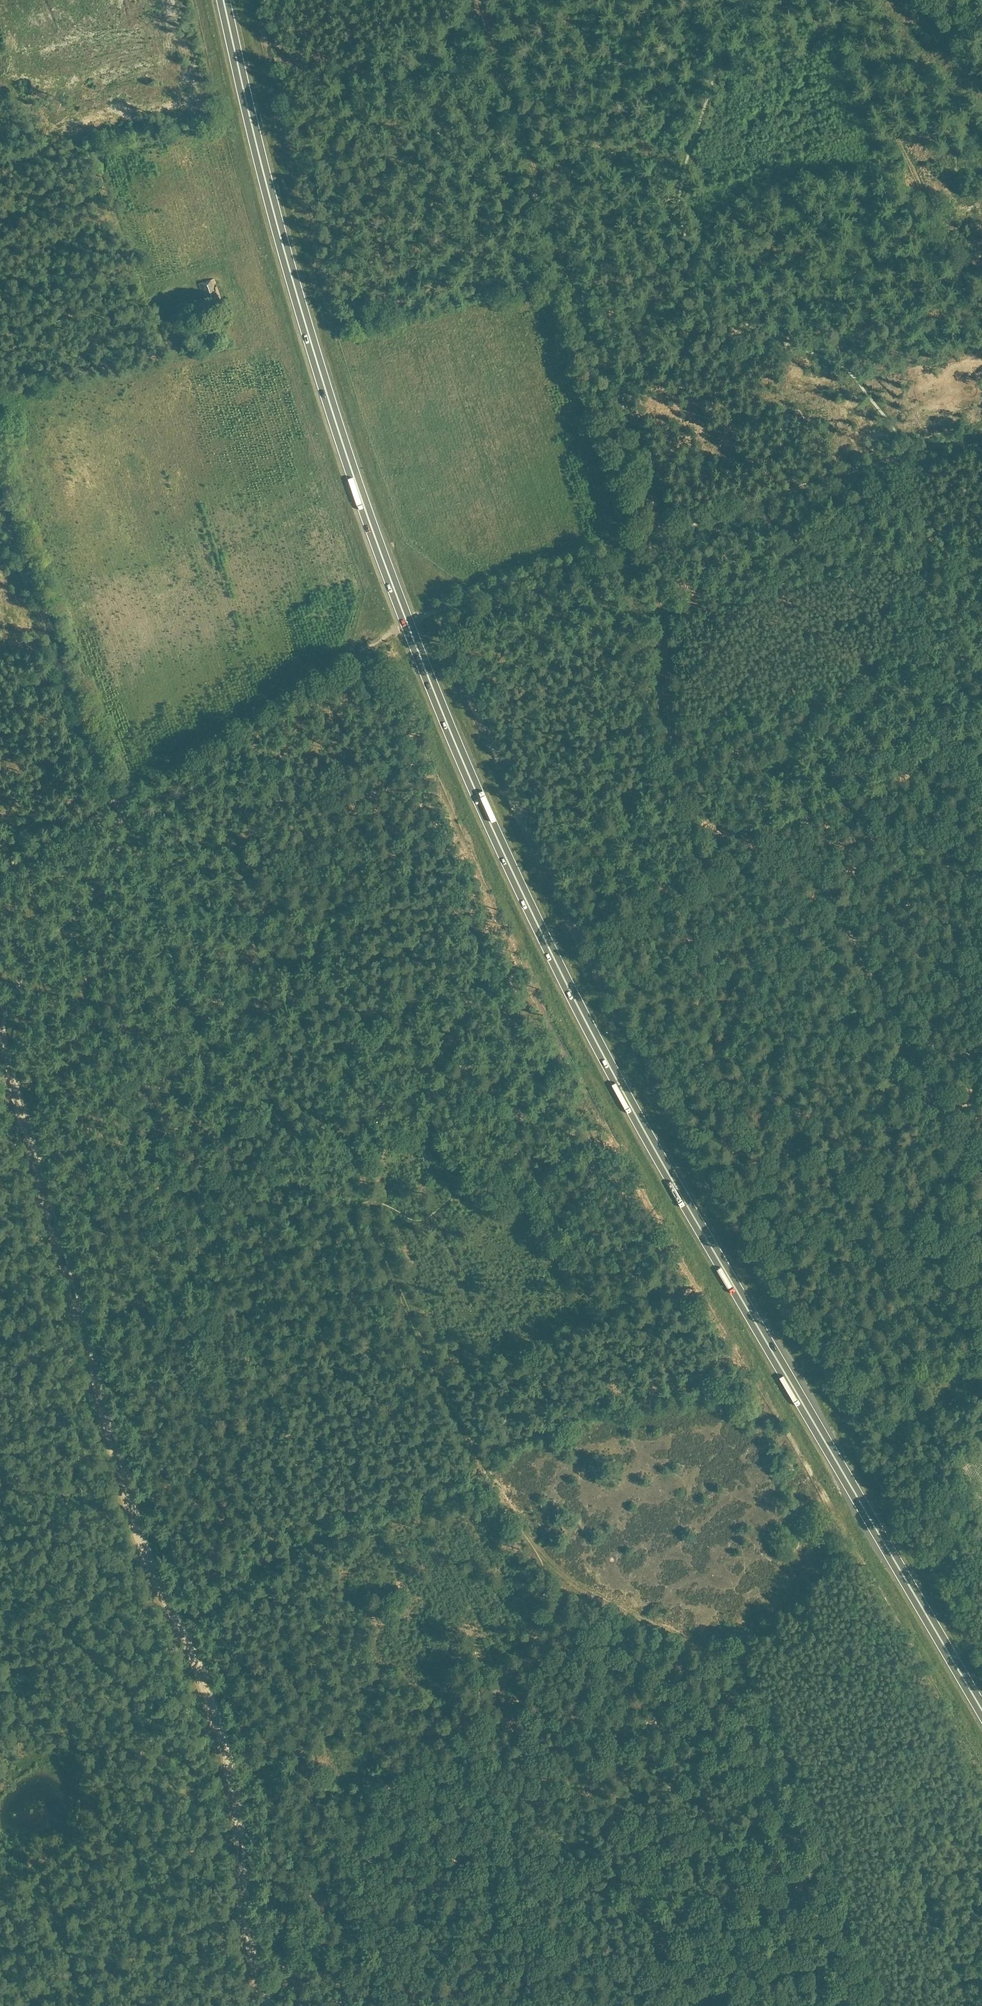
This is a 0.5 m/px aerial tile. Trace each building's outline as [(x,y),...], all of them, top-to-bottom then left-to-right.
[(200,284),(206,305),(222,300),(215,279),(200,284)] [(431,675),(437,684),(441,682),(435,673),(431,675)]
